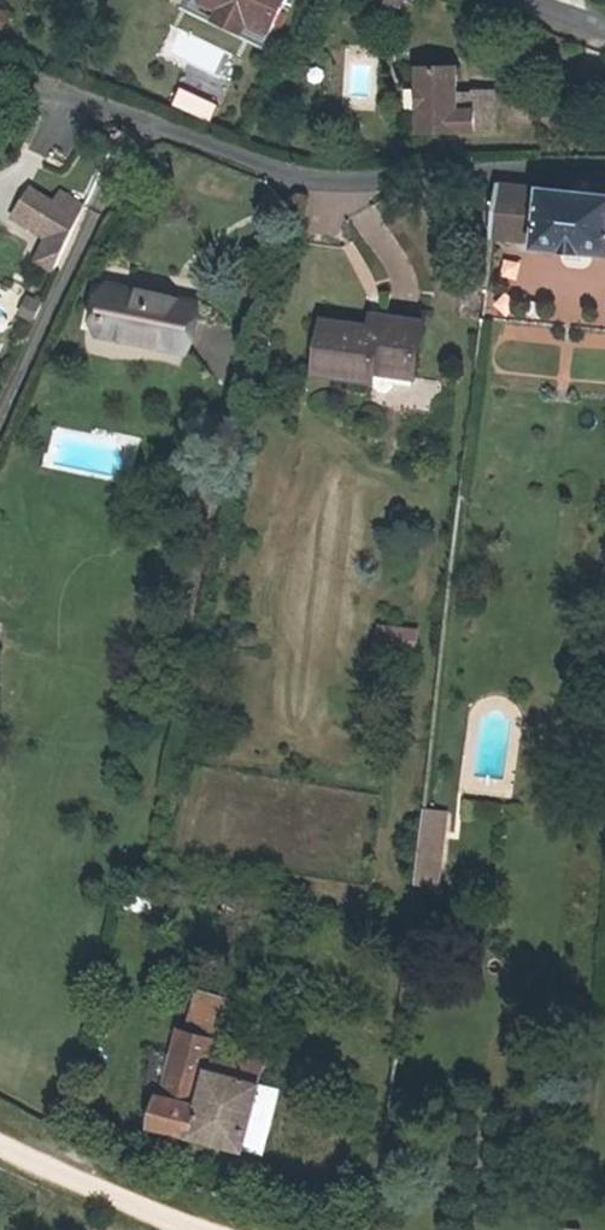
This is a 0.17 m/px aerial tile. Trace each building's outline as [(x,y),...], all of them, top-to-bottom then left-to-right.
[(206,0),(196,0),(193,7),(267,43),(272,33),(206,0)] [(272,33),(288,0),(206,0),(272,33)] [(387,7),(402,9),(403,1),(425,3),(425,0),(388,0),(387,7)] [(497,92),(475,93),(476,112),(459,112),(458,68),(421,69),(423,133),(498,132),(497,92)] [(176,107),(216,122),(223,103),(183,87),(176,107)] [(540,242),(538,250),(604,257),(604,196),(500,185),(493,237),(540,242)] [(56,271),(85,207),(62,194),(54,207),(32,192),(18,213),(51,234),(38,263),(56,271)] [(493,242),(485,241),(480,287),(487,288),(493,242)] [(112,287),(103,334),(185,351),(194,305),(112,287)] [(22,317),(41,323),(48,299),(30,293),(22,317)] [(372,316),(370,329),(382,330),(384,318),(372,316)] [(382,330),(370,329),(325,322),(318,374),(377,382),(379,364),(418,369),(424,324),(384,318),(382,330)] [(418,369),(379,364),(377,382),(378,382),(379,392),(383,393),(392,394),(396,395),(400,385),(416,388),(418,369)] [(419,632),(383,627),(381,647),(417,651),(419,632)] [(416,885),(439,889),(447,813),(425,810),(416,885)] [(155,1127),(245,1150),(262,1085),(270,1056),(221,1042),(231,1002),(200,993),(189,1033),(180,1031),(155,1127)] [(280,1090),(262,1085),(245,1150),(263,1155),(280,1090)]
